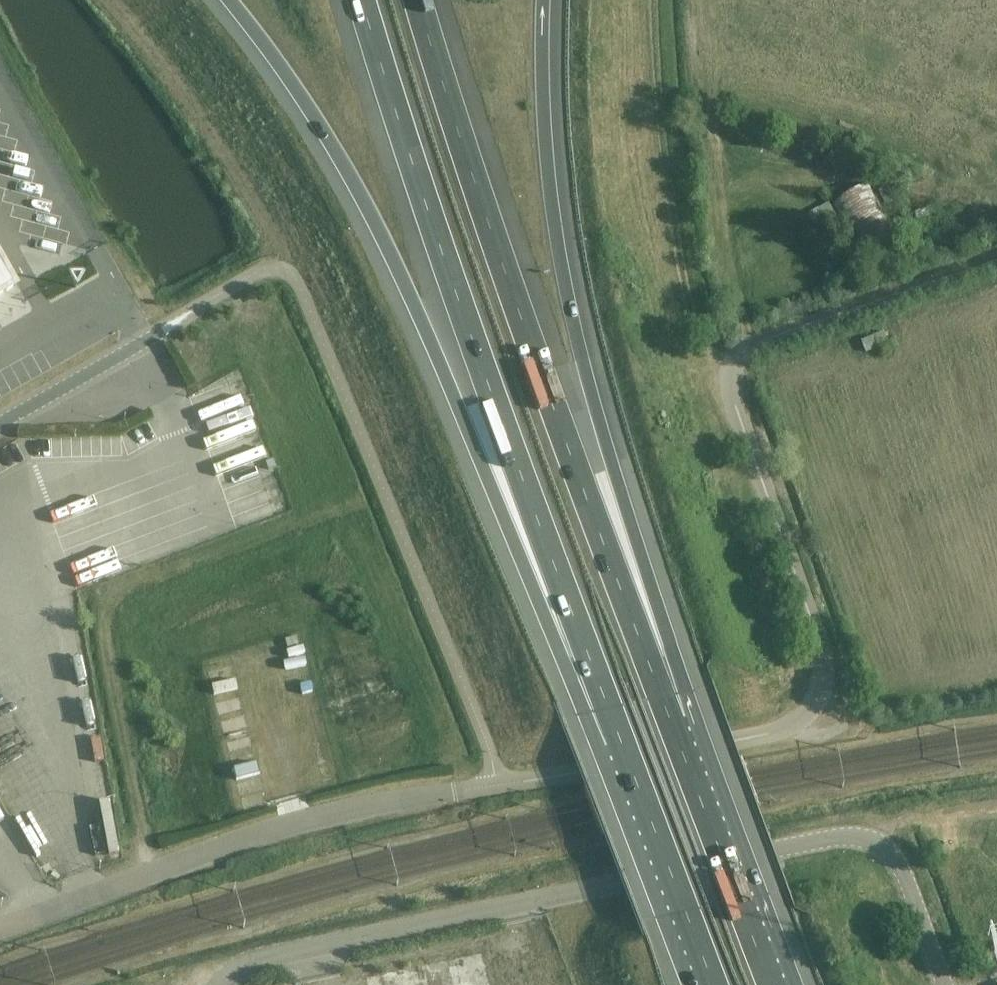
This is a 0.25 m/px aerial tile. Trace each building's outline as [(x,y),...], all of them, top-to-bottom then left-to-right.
[(832,207),(852,241),(863,258),(900,236),(870,185),(832,207)] [(12,237),(31,274),(36,271),(46,290),(91,267),(67,221),(49,230),(57,246),(48,251),(41,237),(31,242),(25,230),(12,237)] [(13,288),(0,264),(0,295),(13,288)] [(880,351),(890,347),(884,333),(862,342),(867,353),(879,348),(880,351)]
